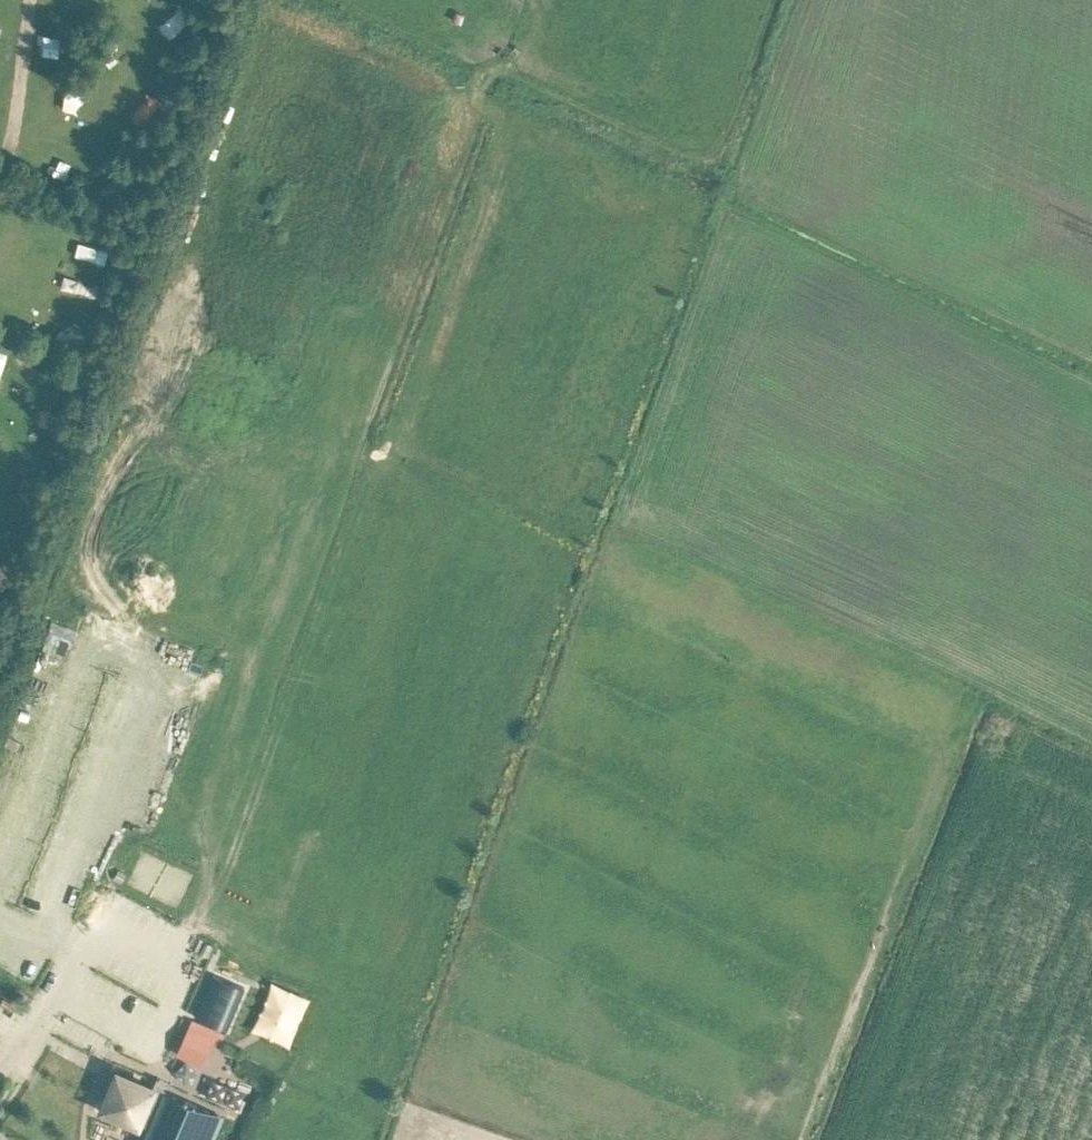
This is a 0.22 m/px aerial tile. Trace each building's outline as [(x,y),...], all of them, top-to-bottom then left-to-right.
[(4,589),(8,584),(10,578),(8,571),(3,567),(0,566),(0,590),(4,589)] [(242,988),(214,976),(197,1017),(225,1029),(242,988)] [(306,999),(273,985),(253,1031),(286,1045),(306,999)] [(215,1059),(193,1049),(183,1070),(206,1080),(215,1059)] [(220,1115),(169,1093),(171,1088),(159,1083),(157,1089),(122,1074),(107,1109),(154,1129),(149,1139),(209,1139),(220,1115)]
